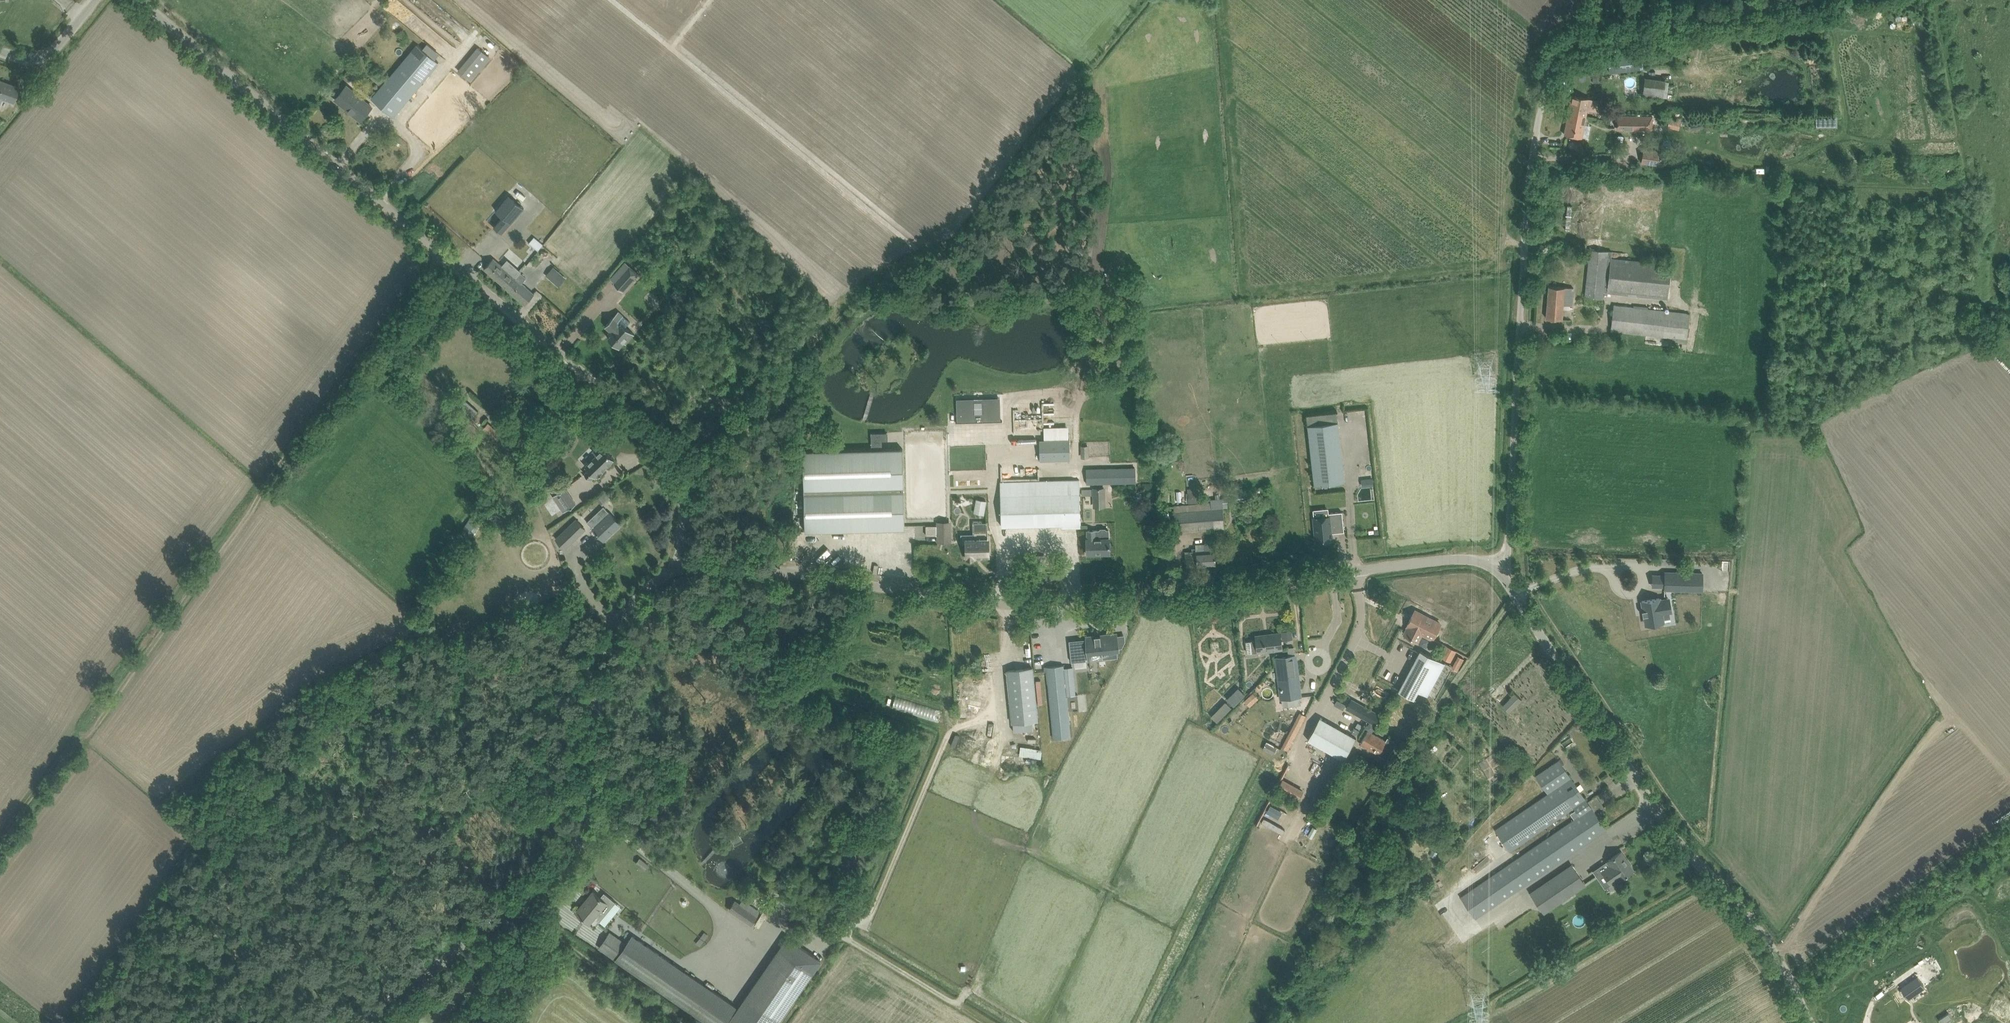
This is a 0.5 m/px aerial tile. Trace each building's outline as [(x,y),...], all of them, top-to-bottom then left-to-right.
[(394,116),(439,62),(417,44),(372,98),(394,116)] [(479,46),(459,70),(472,81),(492,57),(479,46)] [(1611,72),(1643,68),(1641,54),(1609,58),(1611,72)] [(1593,72),(1600,71),(1600,64),(1592,65),(1593,72)] [(1663,99),(1665,80),(1645,78),(1642,96),(1663,99)] [(3,98),(14,102),(20,87),(0,80),(0,105),(3,98)] [(346,107),(361,120),(372,106),(347,85),(336,99),(337,98),(347,107),(346,107)] [(1597,110),(1599,100),(1572,95),(1569,113),(1586,116),(1588,109),(1597,110)] [(1582,137),(1586,116),(1569,113),(1564,134),(1582,137)] [(1618,115),(1617,130),(1639,130),(1639,129),(1652,129),(1652,125),(1652,115),(1618,115)] [(1670,116),(1668,127),(1679,129),(1682,118),(1670,116)] [(1664,166),(1666,151),(1645,148),(1643,163),(1664,166)] [(502,233),(524,208),(509,195),(496,210),(503,216),(494,227),(502,233)] [(483,240),(487,244),(495,234),(491,231),(483,240)] [(538,250),(543,244),(534,236),(529,242),(538,250)] [(1667,298),(1671,264),(1612,258),(1613,251),(1590,249),(1585,296),(1603,298),(1604,291),(1608,292),(1667,298)] [(514,276),(519,271),(513,266),(509,271),(494,258),(484,269),(506,288),(515,277),(514,276)] [(614,282),(623,291),(624,290),(623,290),(639,273),(630,265),(615,282),(614,282)] [(515,277),(506,288),(525,304),(534,294),(522,283),(526,278),(519,271),(514,276),(515,277)] [(559,287),(563,281),(558,277),(553,282),(559,287)] [(1546,317),(1546,318),(1562,319),(1563,308),(1563,304),(1570,305),(1572,305),(1574,287),(1548,285),(1548,286),(1549,286),(1546,317)] [(1671,343),(1686,345),(1687,338),(1690,313),(1614,304),(1611,329),(1672,337),(1671,343)] [(618,311),(605,326),(611,331),(611,330),(613,332),(608,337),(619,347),(625,342),(626,343),(635,333),(626,326),(630,321),(623,315),(618,311)] [(958,422),(956,422),(1002,421),(1002,420),(1000,420),(1000,398),(983,398),(984,417),(974,417),(974,399),(957,399),(958,422)] [(478,411),(466,400),(461,405),(474,416),(478,411)] [(1019,431),(1051,430),(1050,417),(1019,418),(1019,431)] [(1338,422),(1308,425),(1315,485),(1345,481),(1338,422)] [(882,434),(871,434),(872,451),(882,450),(882,434)] [(1070,439),(1040,440),(1040,460),(1070,459),(1070,439)] [(584,473),(590,479),(594,475),(596,477),(596,476),(597,477),(603,471),(602,470),(614,459),(600,444),(593,451),(597,455),(585,466),(588,469),(584,473)] [(1081,444),(1081,456),(1089,456),(1088,444),(1081,444)] [(805,531),(905,528),(903,450),(803,453),(805,531)] [(1361,487),(1373,486),(1372,466),(1360,467),(1361,487)] [(1087,469),(1087,483),(1136,482),(1135,468),(1087,469)] [(1001,481),(1002,526),(1062,524),(1062,527),(1081,526),(1080,479),(1001,481)] [(565,487),(553,495),(564,511),(576,503),(565,487)] [(1095,500),(1104,499),(1104,487),(1095,487),(1095,500)] [(1233,502),(1254,499),(1252,488),(1232,491),(1233,502)] [(602,506),(612,497),(606,491),(597,499),(602,506)] [(1192,492),(1188,492),(1189,502),(1189,503),(1198,502),(1200,502),(1199,491),(1192,492)] [(977,499),(976,506),(985,508),(986,501),(977,499)] [(1176,532),(1225,528),(1222,501),(1174,505),(1176,532)] [(604,506),(587,522),(604,539),(620,524),(604,506)] [(1329,516),(1314,517),(1316,541),(1324,540),(1333,539),(1332,532),(1344,531),(1342,511),(1329,513),(1329,516)] [(565,548),(585,529),(576,519),(556,539),(565,548)] [(937,525),(926,525),(926,535),(937,535),(937,542),(952,541),(951,521),(937,521),(937,525)] [(1088,538),(1087,538),(1087,554),(1088,554),(1088,552),(1101,551),(1101,553),(1110,553),(1110,538),(1109,538),(1109,530),(1107,530),(1105,529),(1101,529),(1099,530),(1088,530),(1088,538)] [(973,534),(961,534),(961,543),(966,543),(966,558),(976,558),(976,556),(978,556),(978,557),(978,556),(980,556),(981,556),(983,556),(984,556),(987,556),(988,556),(990,556),(989,542),(988,542),(988,534),(987,534),(980,534),(980,533),(980,534),(973,534)] [(1196,551),(1186,551),(1186,556),(1187,566),(1216,564),(1216,554),(1215,543),(1205,543),(1205,550),(1196,551)] [(1035,569),(1045,569),(1044,554),(1035,555),(1035,569)] [(1665,572),(1665,588),(1702,589),(1703,573),(1665,572)] [(1644,610),(1642,610),(1643,615),(1645,615),(1646,625),(1657,623),(1656,621),(1663,620),(1663,619),(1671,617),(1670,611),(1672,611),(1670,601),(1666,602),(1665,599),(1660,600),(1660,598),(1642,601),(1644,610)] [(1430,620),(1414,612),(1403,634),(1418,642),(1423,633),(1433,639),(1436,632),(1437,632),(1438,630),(1438,629),(1441,623),(1431,618),(1430,620)] [(1292,630),(1281,631),(1282,639),(1293,638),(1292,630)] [(1256,640),(1246,641),(1248,653),(1258,651),(1272,650),(1282,649),(1282,641),(1281,632),(1256,635),(1256,640)] [(1087,638),(1069,640),(1071,662),(1086,660),(1086,658),(1089,658),(1089,660),(1090,660),(1089,652),(1101,651),(1102,650),(1102,652),(1103,658),(1118,657),(1117,651),(1117,649),(1118,649),(1116,633),(1101,635),(1100,635),(1094,635),(1094,636),(1087,636),(1087,638)] [(1447,646),(1441,656),(1451,662),(1456,651),(1447,646)] [(1428,696),(1445,664),(1420,650),(1398,691),(1414,699),(1419,690),(1428,696)] [(1282,698),(1300,696),(1295,655),(1277,657),(1282,698)] [(1064,668),(1064,665),(1047,666),(1054,738),(1071,737),(1067,695),(1076,695),(1073,667),(1064,668)] [(1033,668),(1008,670),(1009,680),(1010,692),(1013,723),(1014,731),(1033,729),(1033,721),(1038,721),(1033,668)] [(1353,681),(1360,685),(1366,673),(1359,669),(1353,681)] [(1515,693),(1510,698),(1516,704),(1521,699),(1515,693)] [(1231,695),(1227,699),(1234,706),(1238,702),(1231,695)] [(1250,695),(1244,700),(1250,706),(1256,701),(1250,695)] [(1337,699),(1334,704),(1343,709),(1346,703),(1337,699)] [(1351,699),(1347,708),(1375,724),(1380,715),(1351,699)] [(1225,700),(1211,716),(1217,722),(1232,706),(1225,700)] [(1300,712),(1296,719),(1302,722),(1306,715),(1300,712)] [(1343,759),(1356,737),(1320,717),(1308,739),(1343,759)] [(1355,727),(1352,732),(1357,735),(1360,729),(1355,727)] [(1368,730),(1360,744),(1379,754),(1388,760),(1398,742),(1389,737),(1387,740),(1368,730)] [(1267,741),(1264,745),(1275,750),(1275,751),(1277,746),(1267,741)] [(1040,758),(1041,749),(1021,745),(1019,755),(1040,758)] [(1479,885),(1461,897),(1475,918),(1511,893),(1598,834),(1606,829),(1592,808),(1589,809),(1583,800),(1586,799),(1572,778),(1571,778),(1562,765),(1559,760),(1536,775),(1548,794),(1495,830),(1509,851),(1574,807),(1575,810),(1570,813),(1575,820),(1497,873),(1479,885)] [(1280,783),(1277,789),(1298,800),(1303,791),(1293,786),(1291,789),(1280,783)] [(1312,803),(1310,808),(1317,812),(1323,802),(1318,800),(1315,805),(1312,803)] [(733,824),(725,828),(729,834),(737,830),(733,824)] [(1035,836),(1045,840),(1050,829),(1040,825),(1035,836)] [(1609,864),(1601,870),(1611,884),(1612,885),(1620,879),(1626,875),(1634,869),(1629,862),(1622,851),(1621,851),(1613,857),(1607,861),(1609,864)] [(1120,876),(1130,880),(1135,869),(1125,865),(1120,876)] [(1572,865),(1531,893),(1544,912),(1561,900),(1558,896),(1570,888),(1573,892),(1585,884),(1572,865)] [(594,892),(577,912),(590,922),(594,917),(599,920),(600,921),(616,902),(615,901),(605,892),(600,897),(594,892)] [(751,925),(761,911),(743,899),(740,903),(735,899),(728,909),(751,925)] [(1506,919),(1497,925),(1500,930),(1509,923),(1506,919)] [(632,934),(627,943),(610,932),(599,947),(708,1022),(725,1022),(731,1015),(736,1007),(632,934)] [(727,1022),(779,1022),(822,961),(787,936),(727,1022)] [(825,940),(818,951),(824,954),(831,943),(825,940)] [(988,956),(983,967),(993,971),(998,959),(988,956)] [(1909,998),(1925,987),(1918,977),(1902,988),(1909,998)] [(1056,1012),(1067,1016),(1072,1003),(1061,1000),(1056,1012)] [(1939,1019),(1941,1022),(1944,1022),(1952,1017),(1949,1013),(1939,1019)]
